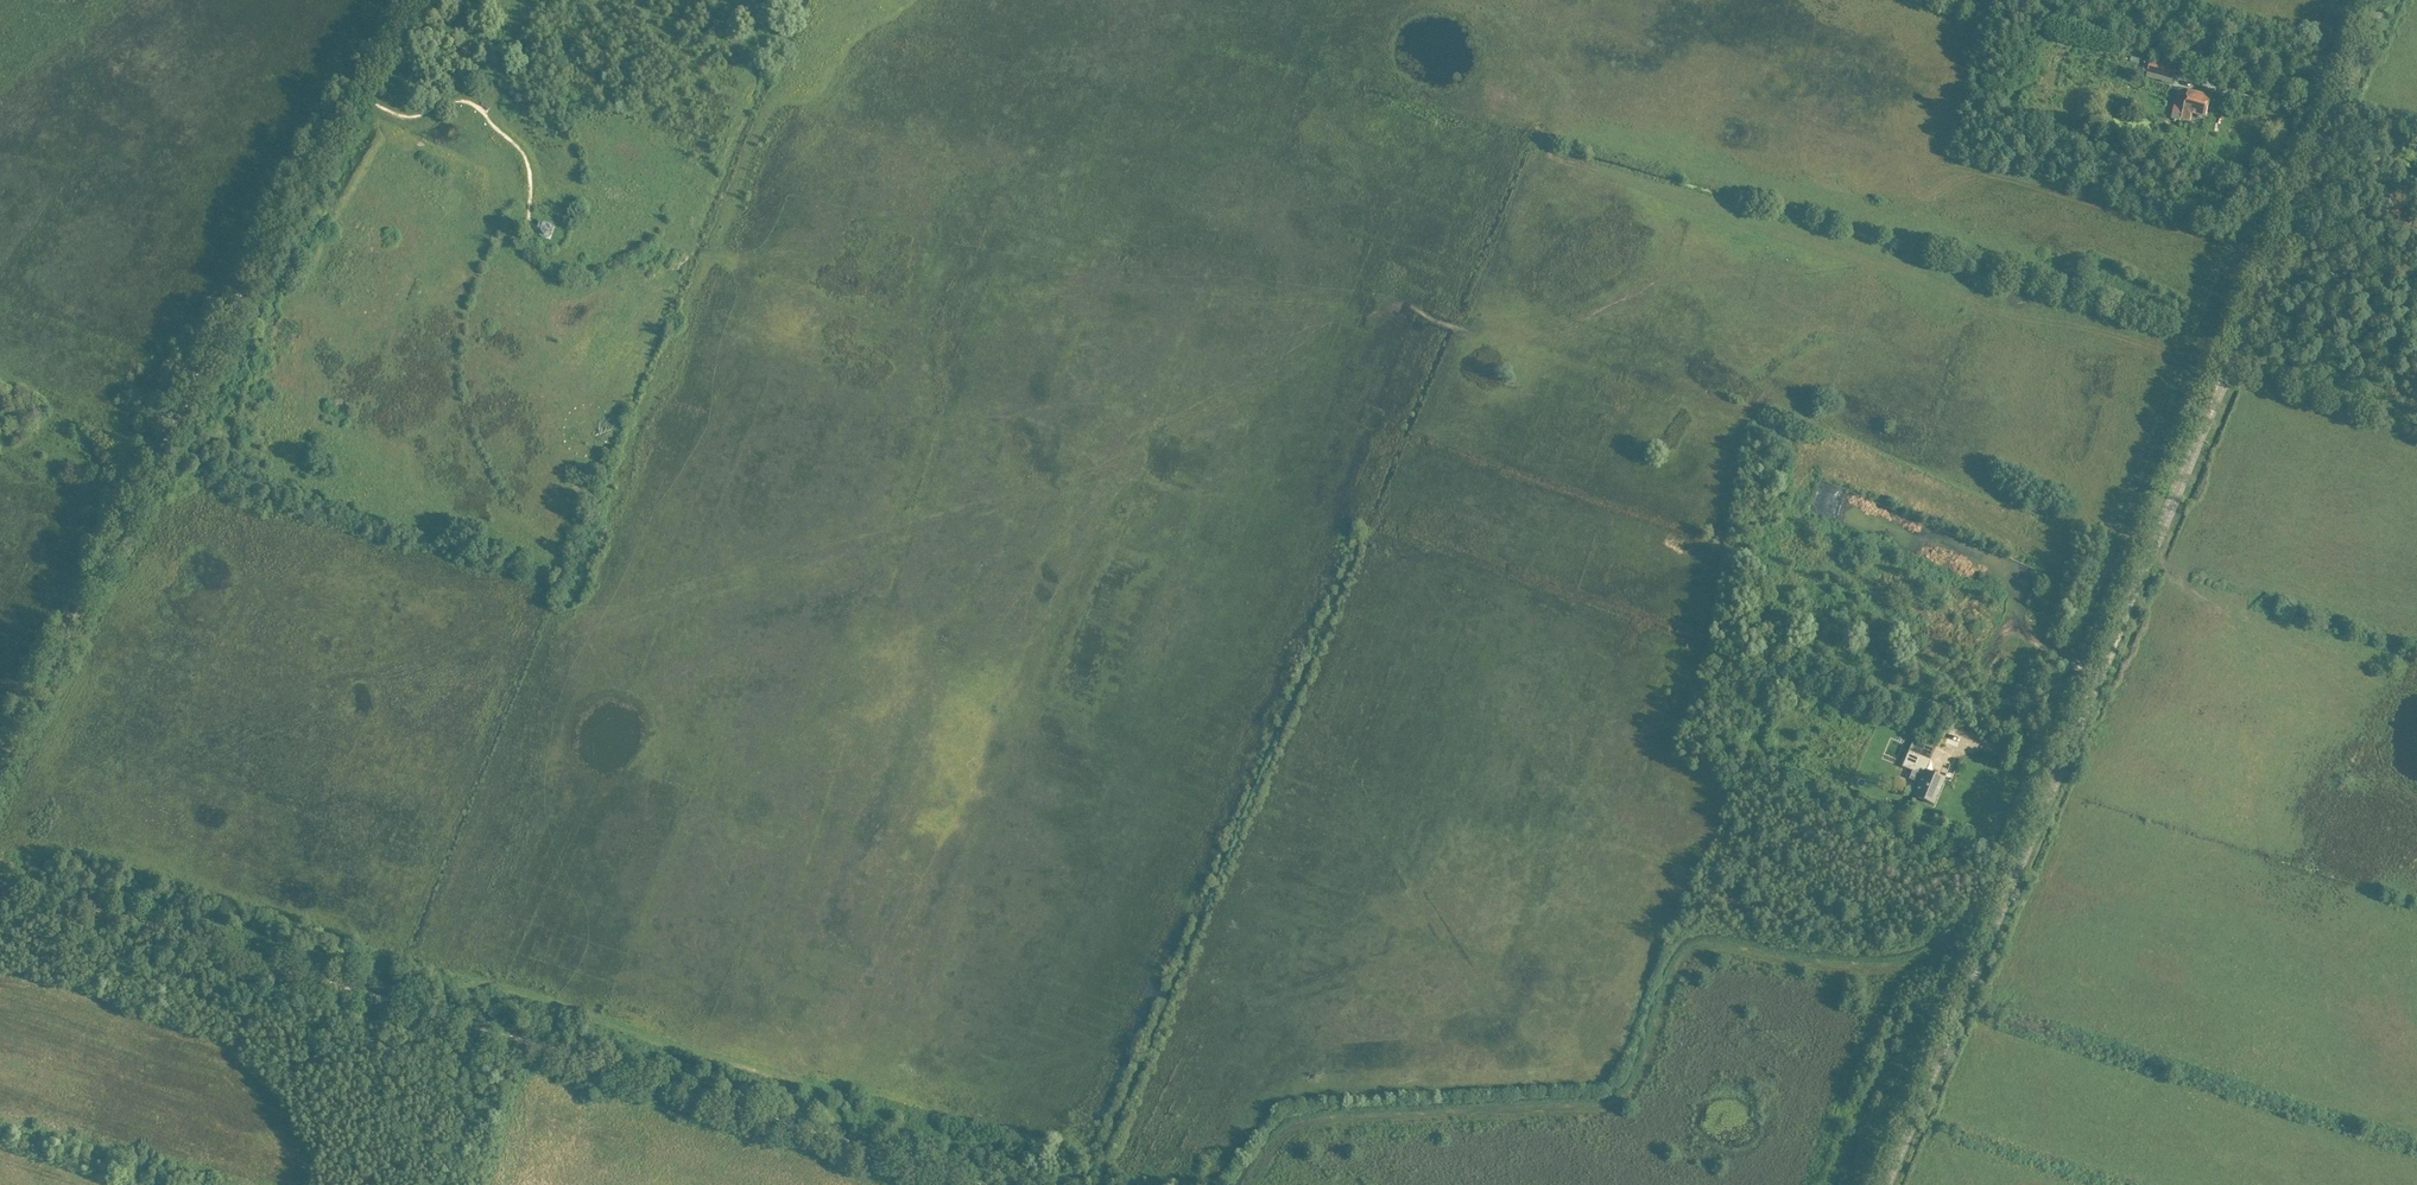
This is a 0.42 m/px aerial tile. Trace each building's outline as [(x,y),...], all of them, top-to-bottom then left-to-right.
[(2176,65),(2150,58),(2146,74),(2172,81),(2176,65)] [(2189,91),(2182,118),(2191,121),(2193,113),(2206,117),(2211,97),(2189,91)] [(1923,776),(1914,796),(1933,804),(1944,779),(1926,771),(1931,760),(1909,750),(1902,767),(1923,776)]
